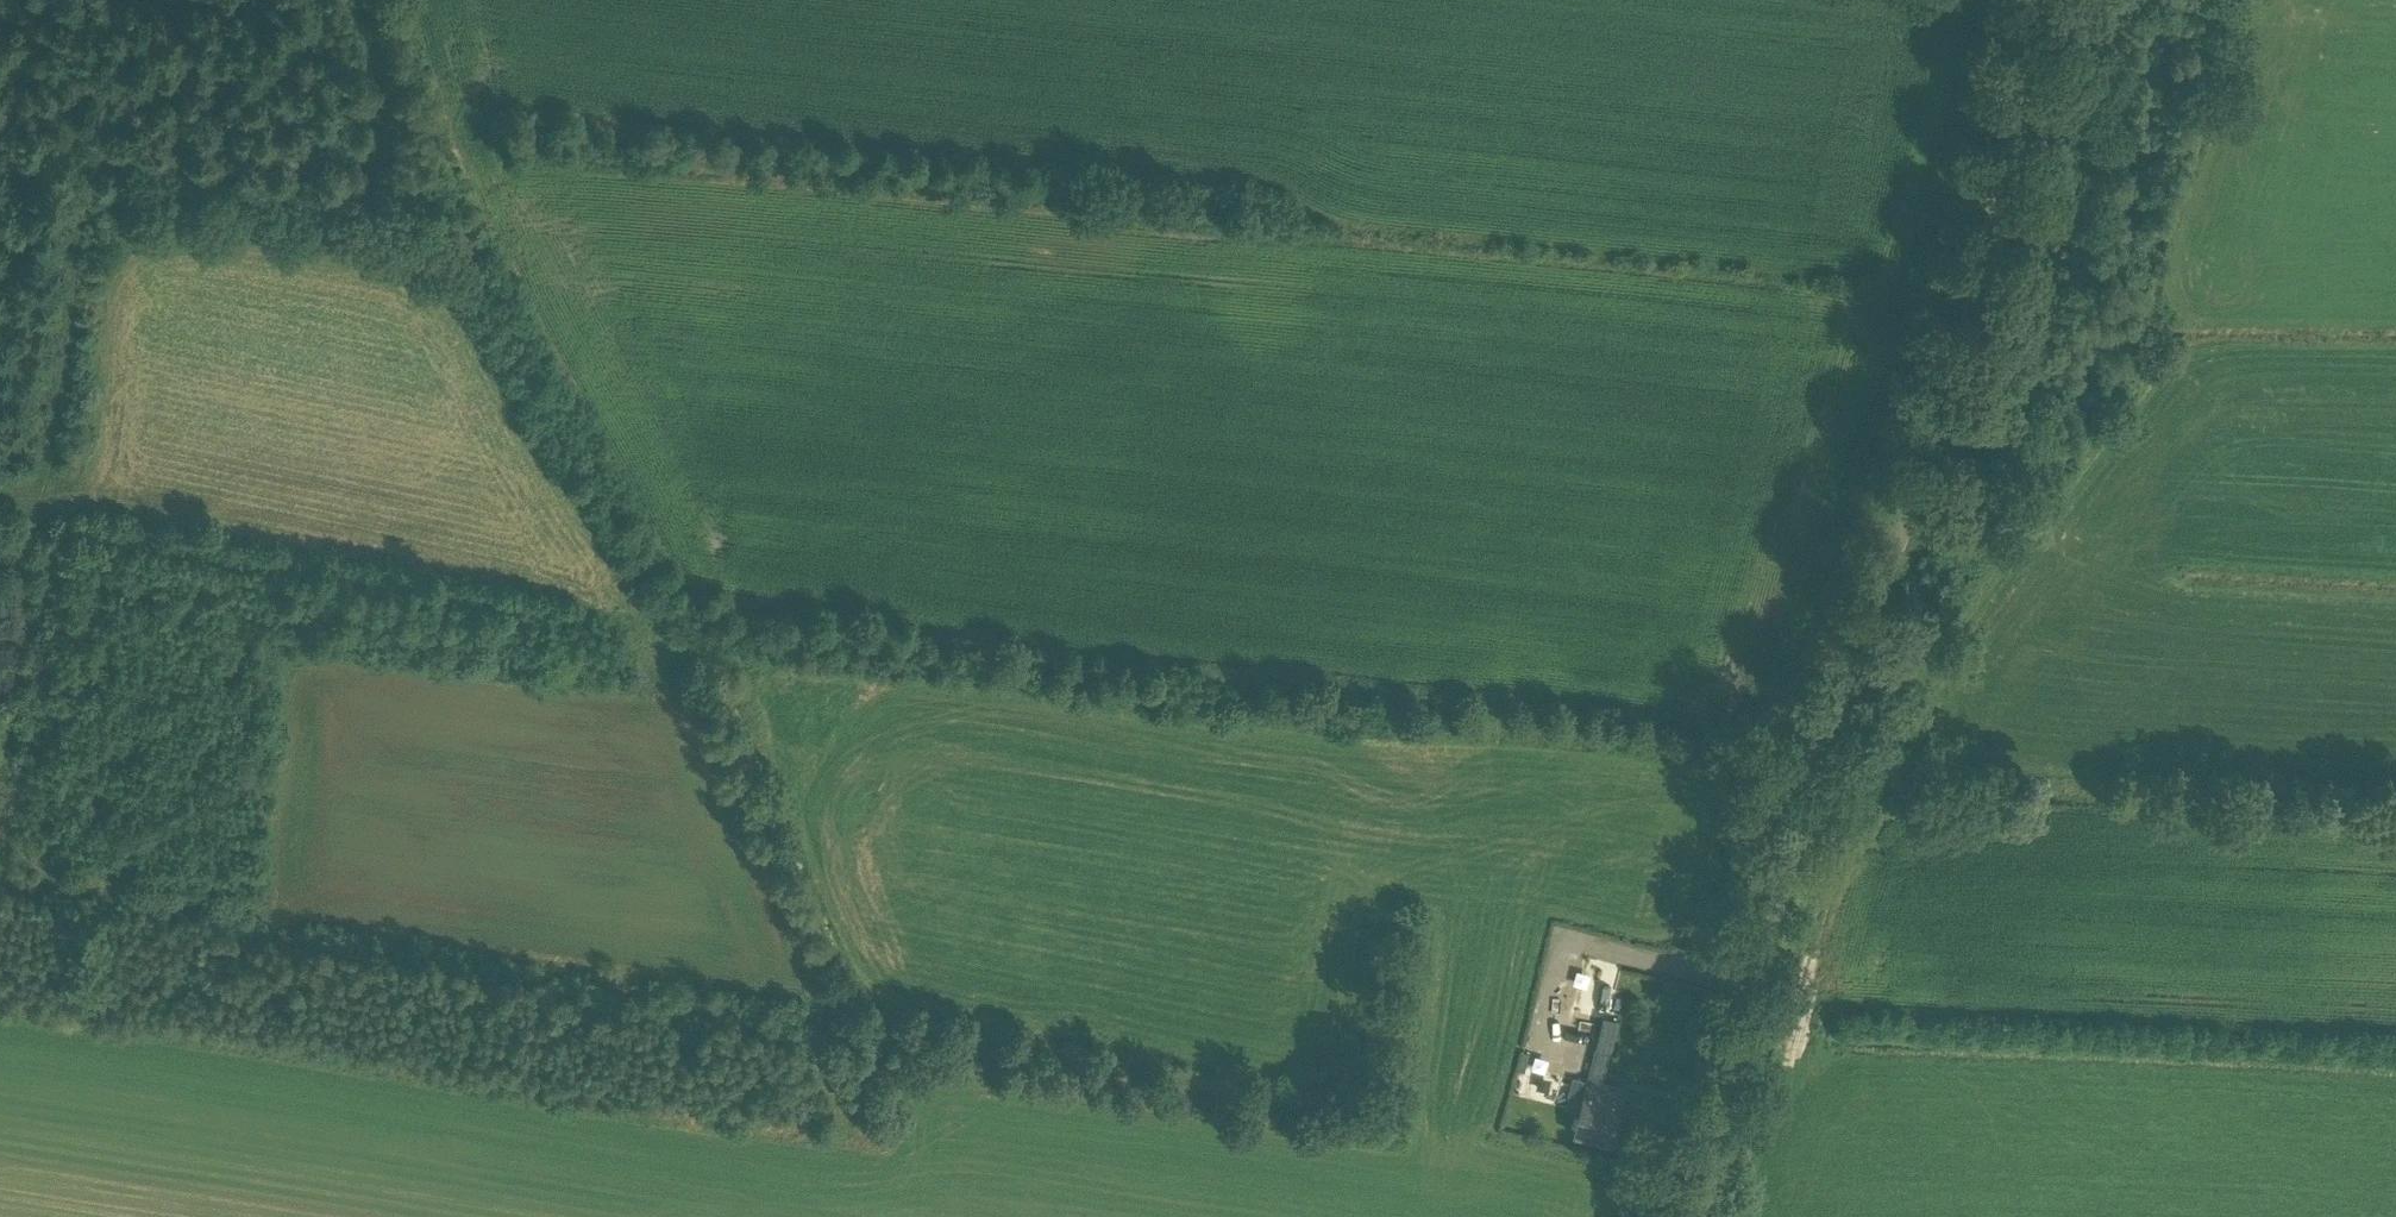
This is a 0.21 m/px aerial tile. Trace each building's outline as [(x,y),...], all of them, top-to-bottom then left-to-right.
[(1610,1144),(1624,1089),(1587,1079),(1574,1134),(1610,1144)]
